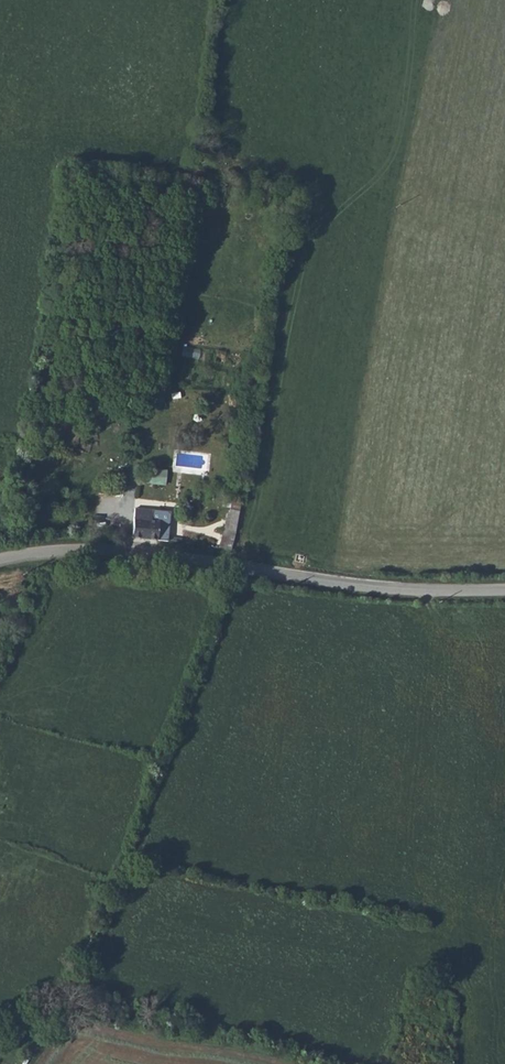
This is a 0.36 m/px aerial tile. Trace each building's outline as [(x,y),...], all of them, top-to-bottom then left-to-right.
[(132,538),(165,541),(167,524),(158,523),(160,511),(135,509),(132,538)] [(219,547),(231,550),(239,513),(231,511),(227,514),(219,547)]
